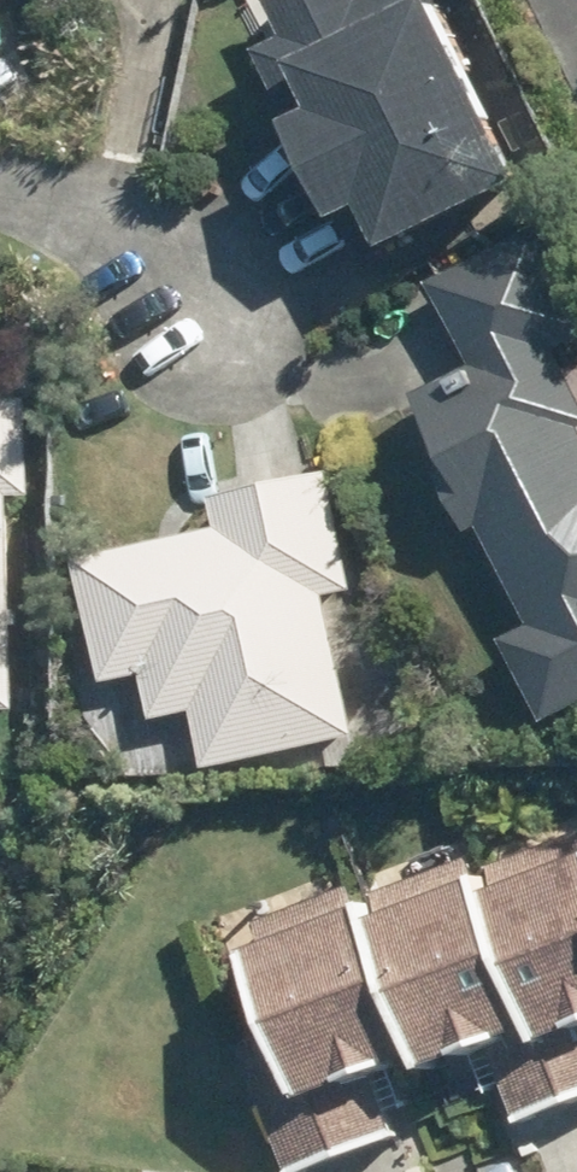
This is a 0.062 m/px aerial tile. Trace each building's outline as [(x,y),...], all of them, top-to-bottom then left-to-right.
[(361,0),(288,0),(270,9),(288,45),(260,58),(298,136),(295,138),(344,235),(348,233),(368,269),(391,257),(394,262),(530,193),(440,19),(445,17),(437,0),(374,0),(364,5),(361,0)] [(499,524),(550,619),(516,638),(560,720),(576,711),(576,357),(570,344),(576,340),(576,266),(553,221),(447,278),(491,358),(431,390),(480,479),(468,486),(491,529),(499,524)] [(22,491),(42,491),(40,394),(0,394),(0,708),(25,708),(22,491)] [(339,462),(224,490),(232,523),(93,557),(123,676),(153,669),(166,720),(206,710),(220,765),(377,726),(343,590),(369,584),(339,462)] [(288,1171),(400,1128),(392,1107),(413,1099),(397,1058),(441,1041),(447,1057),(485,1042),(513,1117),(576,1093),(576,825),(472,865),(467,849),(405,873),(399,858),(198,934),(237,1036),(288,1171)]
